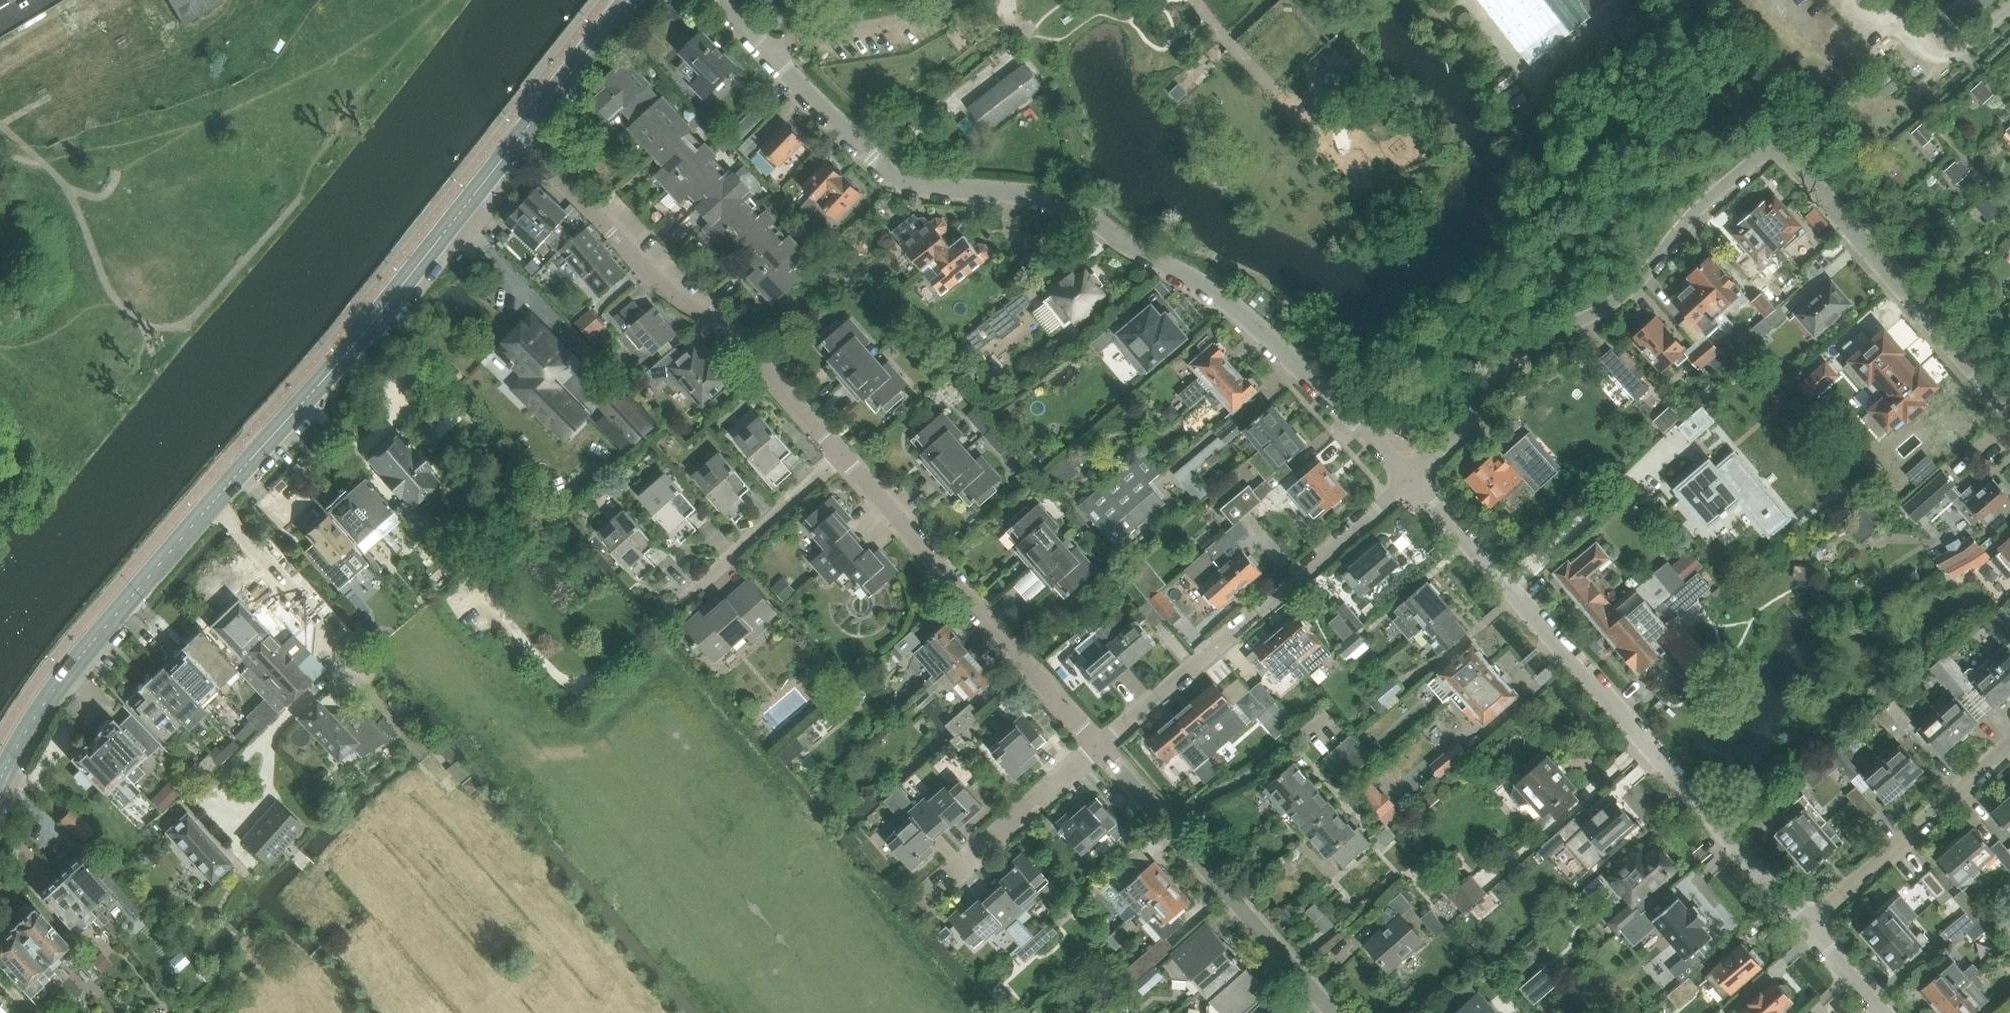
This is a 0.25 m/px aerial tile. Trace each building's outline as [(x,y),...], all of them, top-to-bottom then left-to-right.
[(58,0),(0,0),(0,34),(58,0)] [(183,25),(223,2),(222,0),(169,0),(183,25)] [(1483,8),(1521,54),(1580,6),(1576,0),(1477,0),(1483,8)] [(1943,11),(1959,30),(1993,0),(1955,0),(1943,11)] [(1589,16),(1580,6),(1521,54),(1530,64),(1589,16)] [(771,17),(766,22),(776,31),(780,26),(771,17)] [(702,34),(700,35),(697,32),(688,41),(691,44),(681,54),(703,76),(692,87),(705,100),(736,68),(702,34)] [(648,86),(649,84),(627,60),(602,83),(607,88),(593,101),(610,120),(620,111),(633,126),(631,128),(655,155),(685,127),(648,86)] [(1045,89),(1032,73),(1027,67),(971,111),(988,134),(1045,89)] [(1324,81),(1336,89),(1345,75),(1333,68),(1324,81)] [(1982,81),(1971,91),(1983,105),(1994,95),(1982,81)] [(1176,87),(1170,92),(1179,101),(1184,96),(1176,87)] [(741,141),(769,114),(760,105),(732,132),(741,141)] [(698,116),(689,124),(695,131),(704,122),(698,116)] [(779,165),(802,140),(785,123),(758,153),(759,154),(752,162),(768,176),(779,165)] [(1922,124),(1911,134),(1923,147),(1934,138),(1932,135),(1936,133),(1928,123),(1924,126),(1922,124)] [(667,191),(709,153),(685,127),(655,155),(659,160),(657,162),(663,169),(654,177),(667,191)] [(745,157),(761,142),(753,134),(738,149),(745,157)] [(722,142),(717,146),(724,154),(729,149),(722,142)] [(701,205),(732,178),(709,153),(667,191),(679,204),(690,193),(701,205)] [(1956,162),(1945,171),(1956,185),(1967,175),(1967,174),(1970,172),(1960,161),(1957,164),(1956,162)] [(811,197),(801,208),(809,216),(820,205),(845,178),(839,173),(840,172),(834,166),(833,167),(827,162),(802,189),(811,197)] [(744,167),(735,175),(739,180),(742,177),(746,177),(749,174),(744,167)] [(746,193),(748,191),(739,180),(735,175),(732,178),(701,205),(698,208),(711,223),(703,230),(715,244),(757,205),(746,193)] [(851,181),(850,183),(845,178),(820,205),(837,221),(861,194),(856,189),(857,187),(851,181)] [(571,205),(565,212),(540,188),(538,190),(535,190),(531,194),(531,197),(523,206),(552,233),(567,246),(575,239),(560,224),(568,216),(572,220),(579,213),(571,205)] [(1989,199),(1977,209),(1989,223),(2001,213),(1999,211),(2002,208),(1993,198),(1990,201),(1989,199)] [(1763,202),(1752,213),(1783,248),(1786,252),(1806,234),(1802,230),(1798,225),(1776,200),(1768,207),(1763,202)] [(751,258),(780,231),(757,205),(715,244),(727,257),(739,246),(751,258)] [(567,246),(552,233),(523,206),(515,215),(512,215),(508,219),(509,222),(506,224),(535,251),(546,240),(559,253),(567,246)] [(915,213),(892,231),(902,243),(900,243),(921,270),(922,269),(930,263),(950,246),(941,234),(947,230),(947,224),(943,219),(936,218),(932,221),(931,220),(929,221),(926,217),(918,217),(915,213)] [(1745,227),(1736,235),(1759,260),(1753,266),(1745,273),(1759,288),(1763,293),(1777,309),(1779,306),(1785,301),(1771,285),(1777,279),(1767,267),(1774,261),(1771,258),(1783,248),(1752,213),(1741,223),(1745,227)] [(809,216),(803,222),(816,236),(823,230),(814,221),(809,216)] [(598,296),(624,274),(586,230),(575,239),(567,246),(559,253),(598,296)] [(497,237),(504,243),(509,237),(502,231),(497,237)] [(759,268),(747,279),(772,306),(800,280),(791,270),(805,258),(797,250),(780,231),(751,258),(759,268)] [(978,244),(974,248),(964,235),(950,246),(930,263),(922,269),(942,295),(985,262),(984,261),(989,257),(990,250),(986,245),(978,244)] [(516,263),(522,256),(510,246),(505,251),(516,263)] [(1816,276),(1831,263),(1823,254),(1803,271),(1811,280),(1816,276)] [(521,264),(531,275),(541,265),(531,255),(521,264)] [(1737,308),(1747,299),(1711,258),(1700,268),(1698,266),(1689,274),(1691,276),(1690,277),(1722,311),(1732,302),(1737,308)] [(1002,268),(995,273),(1004,283),(1010,278),(1002,268)] [(1094,273),(1089,277),(1085,271),(1073,280),(1070,277),(1063,284),(1060,281),(1051,288),(1055,293),(1044,301),(1065,328),(1075,320),(1079,324),(1093,313),(1088,306),(1103,294),(1099,289),(1104,285),(1094,273)] [(1687,288),(1674,300),(1688,316),(1679,325),(1697,345),(1711,361),(1721,353),(1707,338),(1724,323),(1730,330),(1735,326),(1722,311),(1690,277),(1683,283),(1687,288)] [(1815,335),(1851,304),(1833,282),(1797,314),(1815,335)] [(1014,315),(1031,302),(1023,293),(965,339),(969,344),(966,346),(971,354),(975,351),(976,352),(997,335),(1001,340),(1021,324),(1014,315)] [(1763,293),(1753,303),(1766,317),(1777,309),(1763,293)] [(654,308),(646,315),(634,301),(614,318),(641,350),(646,345),(655,355),(677,335),(654,308)] [(590,308),(598,317),(605,311),(598,302),(590,308)] [(1766,317),(1751,330),(1760,340),(1770,330),(1787,315),(1779,306),(1777,309),(1766,317)] [(1131,309),(1106,330),(1115,340),(1142,371),(1179,337),(1159,315),(1155,319),(1144,307),(1136,315),(1131,309)] [(590,339),(604,326),(591,312),(577,324),(590,339)] [(548,377),(570,354),(533,318),(499,352),(525,377),(514,389),(557,431),(579,408),(548,377)] [(1685,352),(1686,351),(1658,318),(1646,329),(1644,326),(1635,335),(1637,337),(1634,340),(1662,372),(1675,361),(1679,366),(1689,357),(1700,370),(1711,361),(1697,345),(1686,354),(1685,352)] [(865,347),(870,342),(850,319),(842,326),(838,321),(820,337),(825,341),(818,347),(836,367),(831,371),(843,384),(874,357),(865,347)] [(1884,333),(1844,367),(1863,388),(1867,384),(1882,402),(1863,418),(1879,437),(1904,415),(1908,420),(1925,405),(1921,401),(1934,389),(1931,386),(1934,383),(1924,372),(1921,374),(1917,371),(1915,373),(1911,368),(1914,366),(1907,357),(1904,360),(1900,355),(1902,353),(1884,333)] [(1222,342),(1217,343),(1210,335),(1199,345),(1205,352),(1191,365),(1202,376),(1181,395),(1192,407),(1205,395),(1235,368),(1224,356),(1227,354),(1226,352),(1228,349),(1222,342)] [(699,350),(696,350),(694,349),(682,359),(674,350),(644,376),(654,388),(668,376),(677,386),(681,386),(685,384),(703,405),(730,381),(716,364),(712,368),(703,358),(703,355),(699,350)] [(1612,349),(1600,359),(1617,379),(1633,397),(1637,402),(1650,391),(1612,349)] [(888,362),(883,367),(874,357),(843,384),(855,397),(859,393),(877,413),(883,408),(887,412),(905,397),(901,392),(908,385),(888,362)] [(1811,399),(1838,376),(1826,363),(1800,386),(1811,399)] [(1247,377),(1245,379),(1235,368),(1205,395),(1216,407),(1223,400),(1234,412),(1258,390),(1257,388),(1260,385),(1253,378),(1249,379),(1247,377)] [(634,441),(649,428),(609,383),(594,396),(634,441)] [(1290,396),(1284,401),(1290,407),(1296,401),(1290,396)] [(903,404),(895,412),(902,420),(910,413),(903,404)] [(1172,406),(1162,414),(1170,424),(1180,416),(1172,406)] [(1273,406),(1245,429),(1256,442),(1262,449),(1289,426),(1283,419),(1285,417),(1277,407),(1275,408),(1273,406)] [(1671,406),(1654,421),(1664,433),(1681,417),(1671,406)] [(1703,407),(1678,427),(1691,443),(1716,422),(1703,407)] [(958,441),(963,436),(943,413),(935,420),(931,415),(925,420),(914,431),(918,435),(911,441),(929,460),(924,464),(936,478),(967,451),(958,441)] [(782,461),(792,452),(762,417),(735,440),(751,458),(747,461),(773,490),(793,473),(782,461)] [(983,420),(975,427),(983,436),(991,429),(983,420)] [(1221,438),(1176,475),(1200,503),(1210,494),(1204,487),(1192,472),(1226,444),(1241,431),(1234,422),(1219,435),(1221,438)] [(1251,485),(1222,510),(1235,525),(1241,520),(1269,495),(1295,473),(1296,473),(1287,463),(1305,448),(1307,446),(1305,445),(1307,443),(1299,433),(1297,435),(1289,426),(1262,449),(1250,459),(1254,463),(1268,480),(1262,485),(1261,485),(1255,490),(1251,485)] [(993,431),(985,438),(993,447),(1001,440),(993,431)] [(1499,451),(1467,479),(1481,495),(1480,498),(1486,506),(1490,504),(1492,506),(1500,500),(1510,490),(1522,479),(1535,494),(1559,473),(1557,472),(1562,467),(1536,438),(1532,442),(1526,436),(1503,456),(1499,451)] [(395,438),(371,459),(389,479),(387,480),(398,493),(401,490),(412,502),(437,479),(442,475),(429,461),(427,462),(424,465),(416,456),(413,458),(405,449),(409,445),(407,443),(403,446),(395,438)] [(1045,448),(1036,455),(1047,468),(1055,460),(1045,448)] [(981,456),(976,461),(967,451),(936,478),(948,491),(952,487),(970,507),(976,502),(980,506),(998,491),(994,486),(1001,479),(981,456)] [(1149,484),(1161,473),(1144,451),(1080,505),(1115,545),(1165,503),(1154,491),(1155,491),(1149,484)] [(741,498),(751,488),(720,453),(694,476),(710,494),(706,497),(732,526),(752,510),(741,498)] [(1075,468),(1082,461),(1074,453),(1047,476),(1055,485),(1061,479),(1068,482),(1076,475),(1075,468)] [(1700,470),(1677,489),(1709,527),(1722,515),(1724,517),(1729,512),(1728,511),(1741,500),(1746,506),(1745,506),(1746,508),(1747,507),(1752,513),(1752,514),(1753,515),(1759,521),(1758,521),(1759,522),(1778,506),(1777,505),(1776,505),(1771,499),(1772,499),(1771,498),(1770,498),(1765,492),(1766,492),(1765,490),(1764,491),(1759,485),(1759,484),(1734,455),(1716,470),(1710,462),(1708,463),(1700,470)] [(1295,473),(1269,495),(1279,506),(1292,495),(1314,521),(1331,507),(1335,507),(1342,502),(1342,498),(1347,493),(1345,491),(1346,490),(1340,483),(1339,484),(1331,474),(1331,472),(1325,465),(1324,466),(1322,463),(1301,481),(1295,473)] [(1912,500),(1925,515),(1947,495),(1978,531),(1984,525),(1999,513),(2009,503),(2009,499),(2007,495),(2009,493),(2002,483),(1999,486),(1994,480),(1978,494),(1971,486),(1961,495),(1955,488),(1956,487),(1943,472),(1912,500)] [(687,519),(697,510),(666,474),(640,497),(655,515),(652,518),(678,548),(697,531),(687,519)] [(1214,476),(1206,482),(1212,490),(1213,491),(1221,484),(1214,476)] [(354,490),(346,497),(373,528),(381,537),(382,538),(383,537),(393,549),(396,546),(385,533),(400,520),(392,512),(365,482),(364,482),(360,482),(355,487),(354,490)] [(600,488),(595,492),(601,498),(606,493),(600,488)] [(363,554),(382,538),(346,497),(339,503),(335,503),(330,508),(329,512),(327,514),(353,543),(363,554)] [(845,521),(849,517),(832,497),(803,522),(827,549),(812,562),(822,573),(859,540),(850,530),(851,529),(845,521)] [(417,503),(410,510),(403,502),(392,512),(400,520),(417,539),(435,523),(417,503)] [(580,502),(572,509),(578,516),(587,509),(580,502)] [(1053,532),(1059,528),(1039,505),(1031,511),(1027,507),(1009,522),(1013,527),(1007,532),(1025,552),(1020,556),(1032,570),(1062,543),(1053,532)] [(1847,524),(1863,542),(1883,524),(1866,506),(1847,524)] [(645,555),(656,546),(625,510),(599,534),(614,551),(611,554),(637,584),(656,567),(645,555)] [(1258,540),(1268,532),(1252,512),(1241,521),(1250,531),(1258,540)] [(1082,525),(1074,517),(1066,524),(1074,533),(1082,525)] [(304,552),(337,590),(366,564),(326,518),(317,526),(313,525),(308,529),(308,533),(305,535),(313,544),(304,552)] [(1214,542),(1206,549),(1241,590),(1262,572),(1257,566),(1260,564),(1252,555),(1249,557),(1245,552),(1247,551),(1238,541),(1250,531),(1241,521),(1241,520),(1235,525),(1215,541),(1214,542)] [(1083,528),(1077,533),(1081,537),(1084,537),(1088,534),(1083,528)] [(1949,551),(1935,559),(1942,571),(1968,557),(1980,547),(1978,545),(1972,536),(1962,545),(1959,539),(1947,546),(1949,551)] [(870,549),(869,551),(859,540),(822,573),(831,585),(846,571),(870,598),(899,573),(881,553),(877,557),(870,549)] [(1991,560),(2008,579),(2009,577),(2009,540),(2001,547),(2001,546),(2000,547),(2002,550),(1991,560)] [(1361,597),(1400,563),(1382,542),(1342,576),(1361,597)] [(1077,548),(1071,553),(1062,543),(1032,570),(1043,583),(1048,579),(1065,599),(1072,593),(1076,598),(1093,582),(1089,578),(1097,571),(1077,548)] [(1597,543),(1556,577),(1604,634),(1638,675),(1661,656),(1682,682),(1690,675),(1708,660),(1673,618),(1685,607),(1686,609),(1699,598),(1698,597),(1711,586),(1700,573),(1698,571),(1685,582),(1672,566),(1669,562),(1656,573),(1636,590),(1636,591),(1614,609),(1588,577),(1610,559),(1597,543)] [(1968,557),(1942,571),(1947,581),(1973,567),(1974,569),(1984,563),(1990,558),(1980,547),(1968,557)] [(1219,609),(1241,590),(1206,549),(1191,562),(1192,564),(1185,570),(1198,585),(1202,581),(1204,584),(1200,587),(1206,594),(1204,596),(1212,605),(1214,603),(1219,609)] [(1690,551),(1672,566),(1685,582),(1698,571),(1703,566),(1690,551)] [(1141,554),(1124,569),(1141,589),(1149,598),(1157,592),(1167,583),(1141,554)] [(1794,579),(1809,582),(1812,568),(1796,565),(1794,579)] [(1916,570),(1904,577),(1910,587),(1922,581),(1916,570)] [(795,592),(784,579),(773,589),(784,602),(795,592)] [(751,642),(780,615),(750,581),(718,609),(712,603),(680,631),(696,648),(699,645),(714,663),(745,636),(751,642)] [(1398,617),(1393,621),(1409,640),(1414,636),(1421,630),(1422,631),(1449,608),(1439,596),(1441,595),(1432,584),(1430,585),(1428,583),(1401,607),(1394,612),(1398,617)] [(1149,601),(1164,620),(1165,621),(1178,610),(1161,590),(1149,601)] [(1155,628),(1164,620),(1149,601),(1149,600),(1139,608),(1155,628)] [(313,682),(238,601),(211,627),(248,666),(240,674),(265,700),(278,714),(313,682)] [(1356,634),(1365,626),(1346,603),(1337,611),(1356,634)] [(1457,622),(1459,620),(1449,608),(1422,631),(1442,655),(1467,633),(1457,622)] [(1994,614),(2005,627),(2009,623),(2009,617),(2002,608),(1994,614)] [(1346,643),(1356,634),(1337,611),(1336,611),(1340,616),(1330,624),(1345,641),(1346,643)] [(1305,618),(1303,620),(1298,615),(1277,633),(1303,663),(1311,672),(1332,654),(1310,629),(1313,627),(1305,618)] [(1993,615),(1984,623),(2003,646),(1986,661),(1987,662),(2009,688),(2009,635),(1993,615)] [(357,625),(362,631),(373,622),(368,616),(357,625)] [(1094,620),(1070,640),(1088,661),(1079,668),(1100,692),(1132,665),(1113,642),(1101,628),(1094,620)] [(1107,622),(1101,628),(1108,637),(1113,642),(1132,665),(1157,643),(1138,621),(1120,636),(1115,631),(1107,622)] [(933,641),(916,655),(935,677),(932,680),(936,684),(970,654),(948,628),(943,632),(940,629),(930,638),(933,641)] [(236,671),(199,632),(180,650),(217,689),(236,671)] [(905,657),(922,642),(913,632),(895,647),(905,657)] [(1256,652),(1248,659),(1263,676),(1265,678),(1273,670),(1283,680),(1293,671),(1301,680),(1309,673),(1311,672),(1303,663),(1277,633),(1255,651),(1256,652)] [(1346,643),(1336,651),(1348,664),(1367,648),(1364,644),(1356,634),(1346,643)] [(148,641),(142,635),(137,640),(143,646),(148,641)] [(1596,641),(1589,646),(1596,654),(1603,649),(1596,641)] [(1451,698),(1490,664),(1474,646),(1429,685),(1445,703),(1451,698)] [(895,647),(891,651),(900,661),(905,657),(895,647)] [(217,689),(180,650),(162,667),(199,706),(217,689)] [(988,684),(993,680),(970,654),(928,691),(932,696),(943,686),(950,693),(961,683),(973,697),(978,692),(980,695),(990,687),(988,684)] [(1965,673),(1949,654),(1940,662),(1965,691),(1974,684),(1994,708),(2009,695),(2009,688),(1987,662),(1976,671),(1975,669),(1970,669),(1965,673)] [(1957,699),(1965,691),(1940,662),(1931,669),(1949,692),(1931,707),(1938,715),(1959,739),(1978,723),(1957,699)] [(1496,666),(1492,666),(1490,664),(1451,698),(1463,712),(1469,707),(1485,725),(1518,696),(1502,677),(1502,673),(1496,666)] [(206,713),(199,706),(162,667),(143,685),(180,724),(181,723),(188,730),(206,713)] [(1403,688),(1396,680),(1394,678),(1374,695),(1388,710),(1400,700),(1395,694),(1403,688)] [(1260,683),(1250,691),(1252,694),(1267,710),(1276,702),(1260,683)] [(180,724),(143,685),(126,702),(163,741),(180,724)] [(1215,685),(1176,717),(1210,756),(1246,726),(1247,725),(1251,721),(1252,722),(1255,720),(1258,717),(1267,710),(1252,694),(1250,691),(1233,706),(1221,692),(1215,685)] [(821,693),(812,700),(821,711),(830,703),(821,693)] [(1383,705),(1376,697),(1370,704),(1381,716),(1388,710),(1384,705),(1383,705)] [(259,732),(277,715),(278,714),(265,700),(245,717),(248,721),(256,729),(259,732)] [(317,701),(298,719),(339,761),(357,744),(364,752),(384,733),(366,714),(329,713),(317,701)] [(1885,709),(1906,734),(1915,727),(1894,702),(1885,709)] [(956,738),(981,716),(971,704),(946,726),(956,738)] [(167,751),(123,705),(122,706),(130,714),(118,726),(112,720),(106,720),(99,727),(99,733),(101,736),(93,744),(133,785),(144,773),(134,764),(144,754),(147,757),(160,745),(166,752),(167,751)] [(1885,709),(1876,717),(1897,742),(1906,734),(1885,709)] [(1030,757),(1047,742),(1024,715),(1014,723),(1016,726),(990,750),(1015,779),(1034,762),(1030,757)] [(1940,755),(1959,739),(1938,715),(1919,731),(1940,755)] [(1176,717),(1149,740),(1154,746),(1151,748),(1160,758),(1162,756),(1166,761),(1178,751),(1194,770),(1210,756),(1176,717)] [(960,735),(953,741),(959,748),(966,742),(960,735)] [(1364,767),(1374,759),(1353,736),(1344,743),(1364,767)] [(797,739),(779,755),(784,760),(788,765),(806,748),(797,739)] [(1378,740),(1367,749),(1375,759),(1386,749),(1378,740)] [(225,763),(239,748),(233,741),(218,756),(225,763)] [(1355,776),(1364,767),(1344,743),(1334,752),(1355,776)] [(72,753),(71,759),(81,769),(74,777),(86,790),(94,782),(103,792),(112,784),(123,794),(130,801),(140,791),(133,785),(93,744),(88,749),(85,746),(79,746),(72,753)] [(1442,777),(1468,755),(1459,745),(1434,767),(1442,777)] [(1902,747),(1883,763),(1904,787),(1907,790),(1915,783),(1912,780),(1923,771),(1914,759),(1903,746),(1902,747)] [(1852,781),(1861,774),(1840,749),(1830,757),(1839,766),(1842,769),(1852,781)] [(1345,784),(1355,776),(1334,752),(1325,760),(1345,784)] [(1570,794),(1575,790),(1544,753),(1527,766),(1532,773),(1515,788),(1516,789),(1512,797),(1520,806),(1528,804),(1529,805),(1532,802),(1542,815),(1533,823),(1539,829),(1553,817),(1555,820),(1577,802),(1570,794)] [(207,779),(220,765),(210,754),(198,766),(196,764),(190,769),(199,778),(203,774),(207,779)] [(1830,757),(1805,779),(1813,789),(1839,766),(1830,757)] [(1210,759),(1196,771),(1206,783),(1220,771),(1210,759)] [(469,774),(457,760),(446,770),(458,784),(469,774)] [(1907,790),(1904,787),(1883,763),(1865,779),(1885,803),(1898,792),(1901,795),(1907,790)] [(1283,817),(1289,812),(1316,788),(1296,765),(1269,789),(1268,788),(1263,792),(1273,803),(1272,804),(1283,817)] [(970,819),(983,807),(958,778),(931,802),(927,797),(917,805),(942,832),(950,825),(952,826),(965,814),(970,819)] [(839,792),(832,783),(821,791),(827,800),(839,792)] [(1372,784),(1359,795),(1369,807),(1366,809),(1376,821),(1394,806),(1384,794),(1382,796),(1372,784)] [(1869,821),(1879,812),(1858,787),(1848,796),(1869,821)] [(1308,834),(1336,810),(1316,788),(1289,812),(1308,834)] [(1442,797),(1433,788),(1420,799),(1428,809),(1442,797)] [(885,804),(897,817),(912,803),(900,790),(885,804)] [(1827,824),(1810,804),(1804,796),(1778,817),(1785,826),(1776,834),(1793,854),(1827,824)] [(1075,809),(1055,826),(1063,835),(1064,834),(1070,840),(1082,854),(1098,840),(1108,831),(1111,834),(1118,841),(1128,832),(1121,825),(1097,798),(1079,814),(1075,809)] [(1992,815),(2009,836),(2009,799),(1992,815)] [(275,801),(240,840),(269,866),(281,852),(291,841),(304,827),(275,801)] [(1543,848),(1537,853),(1544,862),(1550,856),(1551,857),(1566,844),(1589,871),(1609,854),(1604,848),(1621,833),(1623,835),(1632,827),(1630,825),(1633,822),(1615,802),(1605,810),(1603,808),(1593,817),(1595,819),(1584,828),(1575,817),(1541,846),(1543,848)] [(933,840),(942,832),(917,805),(908,813),(912,818),(886,842),(911,870),(925,858),(921,853),(934,841),(933,840)] [(94,833),(73,810),(60,822),(81,845),(94,833)] [(1358,829),(1355,832),(1336,810),(1308,834),(1329,858),(1332,855),(1344,869),(1344,870),(1372,846),(1372,845),(1371,845),(1367,840),(1358,830),(1359,830),(1358,829)] [(231,864),(187,815),(175,827),(168,833),(212,883),(231,864)] [(1844,843),(1837,834),(1827,824),(1793,854),(1810,873),(1844,843)] [(1386,847),(1395,839),(1385,828),(1377,836),(1386,847)] [(2009,851),(2008,852),(1999,841),(1991,848),(1975,830),(1957,846),(1977,870),(1996,854),(2009,871),(2009,852),(2009,851)] [(1139,845),(1134,840),(1130,835),(1120,844),(1129,854),(1139,845)] [(1624,872),(1610,883),(1620,895),(1621,894),(1631,906),(1613,922),(1620,930),(1621,932),(1631,924),(1642,914),(1661,897),(1654,889),(1676,870),(1672,865),(1674,863),(1665,853),(1663,855),(1653,844),(1622,870),(1624,872)] [(1983,877),(1977,870),(1957,846),(1937,862),(1958,887),(1969,877),(1974,882),(1976,884),(1983,877)] [(1140,912),(1173,883),(1155,864),(1152,866),(1137,848),(1094,886),(1126,923),(1139,911),(1140,912)] [(1023,906),(1050,882),(1025,854),(1011,866),(1015,870),(1001,883),(1003,884),(994,891),(1018,919),(1028,910),(1023,906)] [(127,892),(112,876),(109,872),(100,879),(79,855),(73,855),(65,862),(65,868),(66,870),(60,875),(103,924),(116,938),(122,932),(110,918),(107,921),(104,918),(105,917),(100,912),(104,909),(106,911),(119,900),(127,892)] [(1506,898),(1525,881),(1517,871),(1498,887),(1497,886),(1488,894),(1493,900),(1501,892),(1506,898)] [(1943,905),(1953,897),(1931,871),(1921,879),(1943,905)] [(1068,874),(1062,880),(1076,897),(1083,891),(1068,874)] [(103,924),(60,875),(53,881),(53,880),(46,880),(39,887),(38,893),(76,937),(90,925),(88,923),(92,919),(96,925),(97,924),(100,927),(103,924)] [(1464,913),(1486,895),(1470,877),(1449,896),(1464,913)] [(1387,878),(1382,883),(1387,889),(1392,884),(1387,878)] [(1165,940),(1127,972),(1136,983),(1145,975),(1154,967),(1174,949),(1166,940),(1186,923),(1178,914),(1190,903),(1173,883),(1140,912),(1165,940)] [(1424,941),(1402,917),(1413,907),(1408,902),(1413,897),(1406,889),(1379,914),(1390,927),(1368,947),(1390,971),(1424,941)] [(963,908),(950,920),(975,948),(1002,925),(1022,948),(1034,937),(1018,919),(994,891),(982,902),(981,900),(968,912),(963,908)] [(1963,891),(1954,899),(1966,912),(1970,917),(1976,923),(1979,919),(1979,918),(1983,915),(1963,891)] [(1901,896),(1861,931),(1861,932),(1869,940),(1867,942),(1875,951),(1877,950),(1878,951),(1906,927),(1919,916),(1901,896)] [(1646,911),(1622,932),(1635,947),(1657,928),(1658,927),(1687,961),(1697,972),(1710,961),(1700,950),(1712,939),(1702,927),(1711,919),(1698,904),(1689,912),(1678,900),(1654,921),(1646,911)] [(76,954),(33,905),(25,905),(19,910),(18,918),(20,921),(14,926),(12,924),(11,925),(13,927),(56,975),(77,998),(82,993),(69,978),(62,970),(57,970),(55,968),(61,963),(63,965),(76,954)] [(1438,936),(1447,928),(1431,910),(1422,918),(1438,936)] [(1951,944),(1976,923),(1966,912),(1965,913),(1940,935),(1949,945),(1950,944),(1951,944)] [(1959,953),(1987,928),(1979,919),(1976,923),(1951,944),(1959,953)] [(1131,937),(1139,929),(1131,920),(1108,940),(1116,951),(1131,938),(1131,937)] [(1043,945),(1057,932),(1050,924),(1044,928),(1036,936),(1016,953),(1022,961),(1042,943),(1043,945)] [(13,927),(11,925),(3,932),(5,934),(1,938),(0,937),(0,965),(31,999),(44,986),(36,977),(43,971),(50,980),(56,975),(13,927)] [(1224,942),(1217,934),(1208,925),(1161,967),(1173,980),(1187,981),(1191,978),(1202,990),(1240,956),(1239,954),(1237,956),(1236,956),(1239,954),(1225,942),(1224,942)] [(942,942),(952,933),(947,926),(936,935),(942,942)] [(1922,933),(1916,938),(1906,927),(1878,951),(1879,952),(1877,954),(1885,963),(1887,962),(1894,971),(1916,952),(1918,955),(1922,951),(1920,949),(1929,941),(1922,933)] [(1754,952),(1750,955),(1743,946),(1713,972),(1713,973),(1707,978),(1713,986),(1724,999),(1730,993),(1731,994),(1762,968),(1760,966),(1763,963),(1754,952)] [(1251,971),(1240,956),(1202,990),(1213,1002),(1209,1006),(1209,1012),(1244,1012),(1268,992),(1250,972),(1251,971)] [(1974,964),(1964,972),(1955,961),(1920,991),(1923,994),(1923,996),(1927,1000),(1929,1001),(1938,1011),(1979,976),(1982,973),(1974,964)] [(1136,983),(1134,984),(1140,991),(1150,982),(1160,974),(1154,967),(1145,975),(1136,983)] [(1547,967),(1521,989),(1534,1005),(1560,983),(1547,967)] [(1986,983),(1979,976),(1938,1011),(1939,1012),(1976,1012),(1980,1010),(1979,1009),(1989,1001),(1979,990),(1986,983)] [(1679,1009),(1700,991),(1690,979),(1669,996),(1679,1009)] [(1780,988),(1776,983),(1763,995),(1762,994),(1750,1004),(1751,1005),(1742,1012),(1781,1012),(1793,1003),(1789,998),(1791,996),(1791,991),(1787,986),(1782,986),(1780,988)] [(1481,1008),(1486,1003),(1469,985),(1444,1006),(1450,1012),(1485,1012),(1481,1008)] [(1262,1003),(1251,1012),(1271,1012),(1262,1003)]
